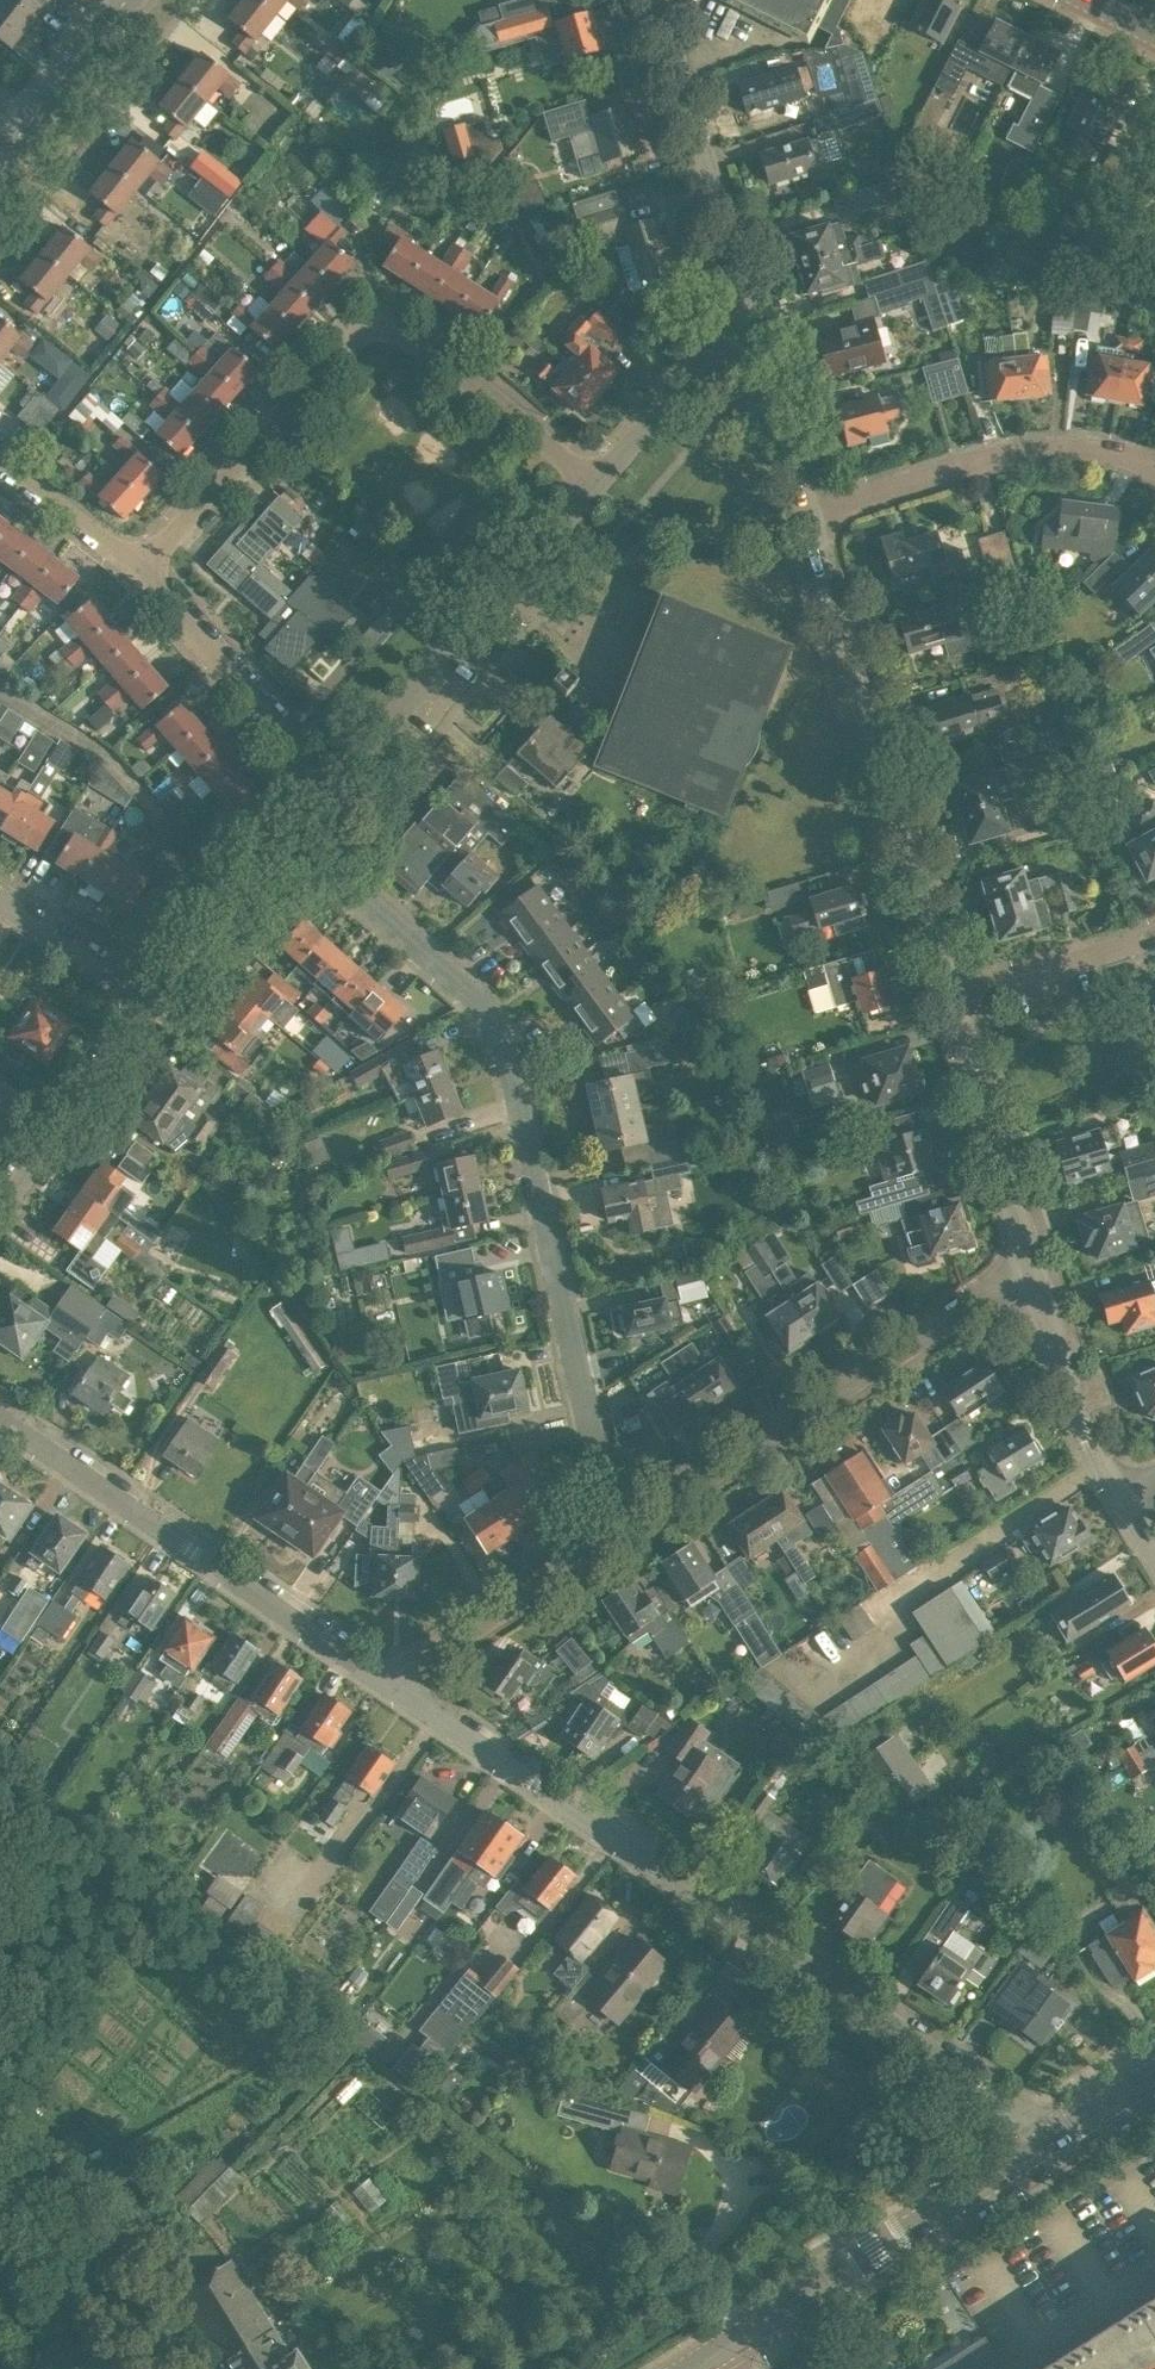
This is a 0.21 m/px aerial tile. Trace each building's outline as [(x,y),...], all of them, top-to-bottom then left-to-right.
[(34,0),(0,0),(0,6),(41,39),(48,30),(34,19),(43,8),(34,0)] [(258,0),(244,0),(228,20),(242,31),(232,44),(253,60),(259,53),(249,46),(254,40),(255,41),(276,14),(258,0)] [(276,14),(287,0),(258,0),(276,14)] [(300,10),(308,0),(288,0),(300,10)] [(521,1),(501,7),(504,19),(547,7),(548,6),(546,0),(521,0),(521,1)] [(808,45),(817,28),(831,35),(824,48),(825,49),(828,49),(842,46),(840,35),(839,29),(836,27),(850,0),(717,0),(808,45)] [(941,0),(924,0),(912,25),(940,39),(956,8),(941,0)] [(0,6),(0,40),(11,49),(21,36),(35,47),(41,39),(0,6)] [(481,26),(474,39),(485,47),(525,35),(533,39),(543,36),(543,37),(540,38),(543,48),(546,47),(551,64),(607,48),(600,22),(593,24),(589,14),(557,23),(559,30),(555,31),(547,7),(504,19),(481,26)] [(958,40),(934,86),(955,97),(968,72),(1002,90),(1013,70),(1014,70),(1030,38),(996,20),(980,51),(958,40)] [(336,36),(323,51),(337,63),(350,47),(336,36)] [(1015,71),(1006,87),(1031,99),(1017,126),(1040,138),(1061,97),(1040,87),(1058,52),(1030,38),(1014,70),(1015,71)] [(775,73),(738,84),(747,112),(751,124),(769,118),(766,109),(806,97),(805,93),(813,91),(816,101),(826,98),(831,113),(861,104),(842,46),(828,49),(829,51),(802,50),(789,54),(794,68),(775,74),(775,73)] [(202,53),(180,80),(207,101),(219,86),(231,96),(240,85),(228,75),(228,74),(202,53)] [(390,53),(383,61),(394,70),(401,62),(390,53)] [(1059,144),(1088,159),(1097,140),(1103,143),(1101,146),(1105,147),(1109,141),(1106,139),(1123,105),(1122,104),(1130,88),(1097,72),(1089,87),(1088,86),(1068,125),(1059,144)] [(180,80),(159,106),(173,118),(163,130),(175,139),(185,127),(186,128),(207,101),(180,80)] [(861,104),(831,113),(837,131),(883,115),(877,99),(861,104)] [(316,100),(306,112),(315,119),(325,107),(316,100)] [(543,113),(551,141),(569,135),(576,160),(602,152),(604,160),(638,150),(626,108),(591,118),(585,100),(543,113)] [(464,125),(442,131),(451,164),(473,157),(464,128),(464,125)] [(761,153),(770,184),(811,171),(814,182),(836,175),(832,161),(825,163),(817,138),(806,142),(805,140),(761,153)] [(133,140),(111,166),(138,188),(150,173),(162,183),(171,172),(159,162),(159,161),(133,140)] [(203,177),(230,198),(241,183),(214,162),(203,177)] [(138,188),(111,166),(90,193),(104,205),(94,217),(106,226),(115,214),(117,215),(138,188)] [(392,169),(366,203),(379,213),(406,179),(392,169)] [(901,178),(867,188),(873,209),(908,199),(901,178)] [(227,200),(202,180),(190,196),(215,215),(227,200)] [(322,189),(310,204),(336,226),(348,212),(322,189)] [(472,191),(466,202),(474,206),(480,196),(472,191)] [(616,192),(574,205),(590,257),(615,249),(626,283),(628,288),(633,291),(643,288),(646,283),(645,278),(674,269),(668,248),(661,250),(653,222),(628,230),(616,192)] [(470,221),(465,229),(472,234),(478,226),(470,221)] [(400,242),(385,264),(409,280),(428,252),(410,240),(413,236),(393,222),(387,233),(400,242)] [(792,238),(790,242),(791,249),(796,250),(800,263),(860,246),(861,246),(867,244),(864,234),(858,236),(858,234),(845,238),(840,222),(829,225),(829,224),(822,226),(819,223),(815,224),(813,228),(791,234),(792,238)] [(64,227),(42,254),(69,275),(80,261),(93,271),(102,259),(89,249),(90,248),(64,227)] [(320,249),(307,263),(332,286),(351,265),(331,247),(341,235),(333,227),(317,245),(320,249)] [(428,252),(409,280),(433,297),(466,249),(469,244),(473,238),(465,232),(457,243),(447,258),(449,259),(446,264),(428,252)] [(466,249),(433,297),(457,313),(477,284),(460,273),(458,272),(461,267),(463,269),(464,268),(477,249),(469,244),(466,249)] [(802,273),(798,279),(803,294),(820,289),(822,296),(848,289),(857,286),(851,266),(850,264),(864,260),(860,246),(800,263),(802,273)] [(205,251),(198,259),(208,267),(214,259),(205,251)] [(69,275),(42,254),(21,280),(35,292),(25,304),(36,313),(46,301),(47,302),(69,275)] [(280,260),(271,269),(314,307),(332,286),(307,263),(295,276),(291,273),(293,271),(280,260)] [(927,260),(863,281),(868,298),(874,296),(932,278),(927,260)] [(158,263),(151,272),(161,281),(169,272),(158,263)] [(284,290),(269,306),(295,328),(314,307),(271,269),(265,276),(278,288),(279,286),(284,290)] [(180,282),(192,293),(199,284),(187,274),(180,282)] [(477,284),(457,313),(482,329),(490,317),(500,302),(501,303),(515,282),(506,276),(496,290),(498,291),(495,296),(477,284)] [(932,278),(874,296),(875,300),(880,315),(909,306),(908,303),(922,298),(932,330),(948,325),(935,285),(932,278)] [(150,280),(145,285),(146,296),(152,300),(161,289),(150,280)] [(952,283),(935,285),(948,325),(964,320),(952,283)] [(179,284),(172,294),(186,305),(193,296),(179,284)] [(204,286),(195,296),(214,313),(223,304),(204,286)] [(1074,290),(1073,309),(1102,314),(1106,292),(1090,290),(1074,288),(1074,290)] [(1054,289),(1050,334),(1071,336),(1073,309),(1074,290),(1054,289)] [(126,301),(117,311),(131,323),(140,312),(136,309),(141,302),(131,294),(126,301)] [(214,313),(195,296),(186,305),(205,323),(214,313)] [(295,328),(269,306),(256,321),(252,317),(253,315),(240,304),(232,313),(250,329),(252,328),(276,350),(295,328)] [(567,348),(559,357),(572,368),(603,395),(612,384),(610,377),(615,371),(604,361),(608,356),(597,347),(604,339),(609,344),(622,330),(598,310),(587,323),(580,317),(570,329),(571,330),(561,343),(567,348)] [(109,316),(96,332),(107,341),(120,325),(109,316)] [(498,323),(490,317),(482,329),(490,335),(498,323)] [(11,347),(23,357),(32,346),(20,336),(21,335),(0,318),(0,362),(11,347)] [(848,331),(819,339),(828,376),(882,362),(872,319),(847,325),(848,331)] [(500,342),(512,353),(523,341),(538,355),(546,346),(518,321),(500,342)] [(148,330),(138,341),(146,348),(156,338),(148,330)] [(1027,332),(1012,334),(1020,397),(1048,394),(1043,356),(1030,358),(1027,332)] [(1004,361),(986,363),(991,401),(1020,397),(1012,334),(1000,336),(1004,361)] [(1094,357),(1087,395),(1089,396),(1089,397),(1115,401),(1127,338),(1114,336),(1112,349),(1107,348),(1095,346),(1094,357)] [(1115,401),(1145,406),(1148,388),(1154,389),(1154,388),(1154,367),(1150,366),(1136,363),(1139,340),(1127,338),(1115,401)] [(31,357),(56,376),(70,359),(45,339),(31,357)] [(137,340),(127,349),(138,360),(147,350),(146,348),(138,341),(137,340)] [(204,344),(196,353),(239,391),(259,369),(234,347),(220,362),(215,358),(217,356),(204,344)] [(955,349),(939,354),(941,363),(957,358),(955,349)] [(209,375),(195,390),(220,413),(239,391),(196,353),(189,361),(202,372),(204,370),(209,375)] [(922,368),(932,403),(967,393),(957,358),(941,363),(922,368)] [(126,361),(122,366),(133,375),(137,370),(126,361)] [(543,362),(533,374),(543,382),(543,381),(553,389),(550,393),(565,407),(569,403),(580,413),(586,407),(593,406),(603,395),(572,368),(563,379),(543,362)] [(153,378),(146,386),(157,396),(200,434),(220,413),(195,390),(181,405),(176,401),(178,399),(165,387),(165,388),(153,378)] [(26,424),(23,428),(37,438),(59,409),(37,392),(17,418),(26,424)] [(115,434),(124,423),(121,420),(91,392),(68,417),(84,432),(97,417),(115,434)] [(838,409),(848,444),(868,438),(867,434),(887,429),(885,421),(899,417),(895,403),(894,403),(892,395),(879,399),(878,397),(838,409)] [(200,434),(157,396),(150,404),(163,415),(164,414),(170,419),(156,434),(181,456),(200,434)] [(130,410),(121,420),(124,423),(139,437),(148,427),(130,410)] [(122,437),(114,446),(126,457),(128,455),(134,460),(119,476),(143,498),(162,477),(139,456),(141,454),(122,437)] [(284,460),(275,470),(283,476),(291,467),(284,460)] [(143,498),(119,476),(104,492),(99,487),(100,485),(89,474),(80,484),(99,500),(100,499),(123,520),(143,498)] [(242,524),(206,564),(271,621),(295,594),(261,565),(303,517),(296,511),(290,506),(278,496),(248,530),(242,524)] [(1090,558),(1105,560),(1112,551),(1117,510),(1062,503),(1059,526),(1044,524),(1042,546),(1090,552),(1090,558)] [(9,525),(0,518),(0,537),(9,525)] [(0,537),(0,561),(12,570),(32,543),(9,525),(0,537)] [(977,539),(988,574),(1015,565),(1004,531),(977,539)] [(928,566),(932,579),(966,569),(961,550),(942,556),(935,533),(903,543),(901,533),(883,539),(894,576),(928,566)] [(21,585),(10,599),(20,606),(56,561),(32,543),(12,570),(27,581),(23,586),(21,585)] [(312,544),(302,556),(316,567),(325,556),(312,544)] [(1105,560),(1082,582),(1093,593),(1115,572),(1122,578),(1113,587),(1139,614),(1154,598),(1154,561),(1147,554),(1130,570),(1112,551),(1105,560)] [(56,561),(20,606),(28,612),(38,598),(36,597),(40,592),(58,606),(79,579),(56,561)] [(1011,569),(986,577),(992,593),(1017,585),(1011,569)] [(425,571),(411,589),(420,596),(434,578),(425,571)] [(271,621),(259,635),(269,644),(264,650),(289,671),(321,634),(328,641),(345,621),(314,593),(320,586),(310,577),(295,594),(271,621)] [(1038,592),(1029,594),(1034,613),(1043,610),(1038,592)] [(67,659),(111,622),(92,600),(66,622),(80,638),(75,641),(74,639),(60,651),(55,651),(49,657),(58,667),(67,659)] [(686,798),(682,807),(695,811),(698,803),(720,812),(735,774),(740,769),(749,760),(752,756),(754,751),(755,746),(757,738),(757,729),(757,725),(757,722),(757,718),(784,649),(663,602),(599,765),(686,798)] [(899,618),(909,652),(944,642),(948,656),(978,647),(965,602),(951,606),(950,603),(899,618)] [(354,646),(366,656),(389,629),(377,619),(354,646)] [(91,650),(104,665),(129,644),(111,622),(67,659),(74,667),(88,656),(87,654),(91,650)] [(1114,650),(1123,663),(1154,641),(1154,625),(1153,622),(1114,650)] [(3,654),(9,646),(0,639),(0,658),(3,654)] [(98,695),(105,703),(148,666),(129,644),(104,665),(117,681),(113,685),(111,683),(98,695)] [(148,666),(105,703),(111,711),(125,700),(124,698),(128,695),(141,710),(166,688),(148,666)] [(551,685),(564,697),(576,684),(563,672),(551,685)] [(970,696),(930,707),(940,743),(980,731),(978,724),(1003,716),(996,692),(994,689),(970,696)] [(181,705),(175,698),(159,711),(166,718),(181,705)] [(6,709),(8,710),(8,709),(9,708),(0,702),(0,719),(6,709)] [(105,703),(87,718),(97,730),(115,715),(111,711),(105,703)] [(155,725),(137,741),(144,749),(157,738),(155,737),(160,733),(174,749),(200,727),(181,705),(166,718),(156,726),(155,725)] [(8,744),(16,731),(31,740),(37,730),(37,731),(39,729),(23,719),(8,709),(8,710),(6,709),(0,719),(0,739),(8,744)] [(516,755),(552,785),(564,771),(569,775),(590,750),(550,716),(516,755)] [(1046,732),(1051,750),(1073,743),(1068,725),(1046,732)] [(180,767),(168,777),(175,786),(219,749),(200,727),(174,749),(187,764),(181,768),(180,767)] [(37,731),(17,762),(33,773),(53,741),(37,731)] [(1025,737),(997,745),(1002,761),(1030,754),(1046,749),(1042,733),(1025,737)] [(39,773),(49,780),(57,767),(64,772),(78,752),(60,740),(39,773)] [(175,786),(183,795),(183,794),(196,783),(194,782),(199,778),(212,793),(237,771),(219,749),(175,786)] [(494,778),(516,796),(527,783),(506,765),(494,778)] [(952,796),(957,813),(999,802),(999,803),(1014,798),(1005,768),(953,783),(956,795),(952,796)] [(1,788),(5,782),(8,776),(0,771),(0,790),(1,788)] [(220,812),(207,823),(215,832),(233,816),(231,815),(256,793),(237,771),(212,793),(226,809),(221,813),(220,812)] [(437,892),(443,886),(442,885),(458,867),(447,857),(462,840),(472,850),(487,833),(498,820),(512,833),(520,824),(462,774),(418,824),(415,821),(390,850),(379,864),(414,895),(426,882),(437,892)] [(29,791),(31,787),(21,781),(16,789),(5,782),(1,788),(0,790),(0,829),(4,831),(29,791)] [(131,796),(121,785),(112,800),(125,807),(131,796)] [(40,798),(29,791),(4,831),(5,832),(1,838),(14,846),(18,840),(30,847),(38,835),(44,839),(55,823),(43,815),(50,803),(41,797),(40,798)] [(1142,805),(1135,792),(1126,796),(1133,810),(1142,805)] [(1142,805),(1151,821),(1154,819),(1154,801),(1154,799),(1142,805)] [(999,802),(957,813),(962,830),(966,829),(969,842),(1021,827),(1017,815),(1004,819),(999,803),(999,802)] [(1128,845),(1147,879),(1149,877),(1154,880),(1154,879),(1154,829),(1151,821),(1142,805),(1133,810),(1129,812),(1142,837),(1128,845)] [(74,808),(44,856),(79,878),(110,830),(74,808)] [(501,845),(512,833),(498,820),(487,833),(501,845)] [(110,830),(79,878),(105,895),(123,867),(105,855),(108,850),(109,851),(119,836),(110,830)] [(204,832),(198,838),(203,844),(209,838),(204,832)] [(442,885),(443,886),(467,907),(481,891),(484,893),(498,878),(470,853),(472,850),(462,840),(447,857),(458,867),(442,885)] [(123,867),(105,895),(128,909),(146,882),(164,893),(181,866),(180,865),(186,859),(170,843),(161,853),(160,852),(154,861),(146,868),(129,857),(123,867)] [(982,885),(980,888),(982,897),(986,898),(990,912),(1042,897),(1055,893),(1069,889),(1064,871),(1025,883),(1021,870),(1018,871),(1015,868),(1007,871),(1006,875),(982,882),(982,885)] [(571,894),(579,888),(585,883),(578,878),(566,888),(571,894)] [(1128,898),(1138,891),(1132,881),(1122,887),(1128,898)] [(769,902),(764,903),(766,909),(803,899),(798,882),(766,892),(769,902)] [(836,936),(865,927),(862,917),(865,916),(855,884),(809,898),(812,910),(788,917),(794,937),(818,929),(818,928),(832,923),(836,936)] [(499,913),(515,935),(553,908),(537,885),(499,913)] [(1069,889),(1055,893),(1060,910),(1074,906),(1069,889)] [(585,907),(580,910),(585,918),(597,911),(607,904),(600,893),(589,900),(583,904),(585,907)] [(1042,897),(990,912),(994,924),(991,927),(994,937),(998,938),(999,941),(1023,934),(1026,937),(1034,934),(1035,930),(1050,926),(1042,897)] [(515,935),(531,957),(569,929),(553,908),(515,935)] [(304,920),(280,948),(299,965),(323,936),(304,920)] [(620,922),(608,930),(614,940),(626,933),(620,922)] [(531,957),(547,979),(585,951),(569,929),(531,957)] [(299,965),(295,969),(312,984),(340,952),(329,942),(332,939),(325,933),(323,936),(299,965)] [(255,955),(263,946),(251,935),(243,944),(255,955)] [(340,952),(312,984),(330,1000),(358,968),(347,958),(350,955),(343,949),(340,952)] [(870,950),(822,965),(835,1007),(858,1000),(862,1014),(892,1005),(882,970),(877,972),(870,950)] [(547,979),(563,1001),(601,974),(585,951),(547,979)] [(646,959),(641,963),(647,971),(652,966),(646,959)] [(358,968),(330,1000),(348,1016),(376,984),(365,973),(368,970),(361,964),(358,968)] [(647,971),(643,974),(646,979),(652,981),(660,973),(654,965),(652,966),(647,971)] [(243,985),(237,992),(242,996),(267,1017),(282,1029),(298,1010),(292,1004),(285,998),(293,988),(283,980),(275,973),(266,984),(258,977),(248,989),(243,985)] [(563,1001),(579,1023),(617,995),(601,974),(563,1001)] [(698,981),(682,986),(687,1001),(702,997),(698,981)] [(348,1016),(378,1042),(401,1016),(390,1006),(395,1000),(376,984),(348,1016)] [(300,994),(293,988),(285,998),(292,1004),(300,994)] [(617,995),(579,1023),(596,1046),(615,1031),(622,1040),(640,1027),(634,1018),(617,995)] [(259,1027),(267,1017),(242,996),(232,1008),(228,1004),(222,1010),(227,1014),(226,1015),(261,1044),(268,1035),(259,1027)] [(0,1053),(17,1065),(28,1049),(45,1061),(69,1027),(35,1003),(34,1005),(25,999),(14,1015),(22,1020),(11,1037),(12,1037),(0,1053)] [(316,1002),(306,1013),(313,1018),(322,1008),(316,1002)] [(322,1008),(313,1018),(322,1026),(330,1015),(322,1008)] [(687,1014),(675,1020),(683,1035),(695,1029),(687,1014)] [(246,1061),(261,1044),(226,1015),(215,1028),(212,1033),(211,1032),(207,1037),(204,1035),(199,1042),(239,1074),(248,1063),(246,1061)] [(338,1070),(351,1056),(328,1033),(314,1048),(338,1070)] [(399,1102),(413,1096),(413,1095),(448,1081),(436,1050),(410,1060),(403,1041),(347,1073),(357,1088),(383,1074),(399,1102)] [(350,1051),(361,1061),(378,1051),(367,1041),(350,1051)] [(630,1078),(587,1087),(593,1119),(638,1110),(635,1094),(653,1090),(649,1071),(676,1065),(672,1045),(625,1055),(630,1078)] [(874,1094),(877,1102),(918,1089),(906,1049),(852,1065),(861,1098),(874,1094)] [(1113,1072),(1128,1075),(1132,1054),(1118,1051),(1113,1072)] [(783,1052),(766,1057),(767,1059),(769,1066),(786,1061),(783,1052)] [(319,1059),(312,1067),(322,1076),(329,1068),(319,1059)] [(767,1059),(759,1062),(761,1068),(769,1066),(767,1059)] [(169,1069),(150,1095),(208,1136),(218,1122),(204,1112),(209,1104),(212,1106),(220,1094),(217,1092),(218,1092),(220,1088),(206,1078),(208,1075),(188,1061),(178,1075),(169,1069)] [(830,1066),(804,1074),(809,1090),(835,1082),(830,1066)] [(236,1083),(250,1093),(253,1088),(239,1079),(236,1083)] [(232,1080),(225,1089),(243,1102),(250,1093),(236,1083),(232,1080)] [(4,1120),(21,1096),(0,1081),(0,1117),(4,1120)] [(413,1095),(413,1096),(425,1126),(460,1112),(448,1081),(413,1095)] [(287,1099),(275,1091),(267,1103),(278,1111),(287,1099)] [(275,1111),(250,1093),(243,1102),(236,1111),(261,1129),(275,1111)] [(150,1095),(132,1121),(174,1151),(187,1140),(199,1149),(208,1136),(150,1095)] [(306,1102),(309,1110),(320,1106),(317,1098),(306,1102)] [(773,1109),(757,1114),(759,1121),(775,1116),(773,1109)] [(686,1159),(682,1141),(665,1144),(661,1125),(642,1129),(638,1110),(593,1119),(600,1152),(643,1143),(648,1167),(686,1159)] [(793,1115),(781,1117),(783,1138),(796,1137),(793,1115)] [(1113,1124),(1055,1142),(1066,1181),(1108,1168),(1103,1151),(1120,1146),(1113,1124)] [(872,1197),(856,1201),(860,1214),(902,1202),(929,1193),(922,1171),(934,1168),(923,1128),(899,1135),(897,1128),(870,1136),(883,1182),(869,1186),(872,1197)] [(379,1141),(385,1158),(415,1147),(409,1131),(379,1141)] [(851,1133),(817,1142),(822,1157),(826,1156),(828,1160),(849,1154),(847,1146),(854,1144),(851,1133)] [(126,1154),(147,1169),(156,1156),(135,1141),(126,1154)] [(410,1155),(383,1163),(388,1180),(420,1171),(419,1170),(436,1166),(442,1196),(479,1188),(472,1157),(455,1160),(450,1141),(430,1145),(408,1151),(410,1155)] [(1124,1160),(1129,1178),(1154,1171),(1154,1151),(1124,1160)] [(117,1167),(143,1184),(151,1172),(126,1155),(117,1167)] [(686,1159),(648,1167),(652,1181),(654,1192),(663,1190),(682,1186),(679,1175),(693,1172),(690,1158),(686,1159)] [(96,1171),(82,1192),(119,1218),(153,1243),(161,1232),(144,1219),(142,1223),(125,1210),(133,1198),(124,1191),(118,1187),(125,1177),(104,1162),(97,1172),(96,1171)] [(1146,1175),(1151,1193),(1154,1192),(1154,1172),(1146,1175)] [(643,1182),(603,1191),(610,1223),(630,1219),(633,1233),(653,1229),(671,1226),(663,1190),(654,1192),(652,1181),(643,1182)] [(442,1228),(401,1237),(405,1255),(455,1244),(455,1243),(476,1238),(473,1224),(486,1221),(479,1188),(442,1196),(445,1210),(438,1211),(442,1228)] [(907,1218),(901,1220),(909,1247),(904,1248),(908,1261),(917,1266),(934,1261),(932,1255),(960,1246),(963,1248),(967,1247),(969,1248),(972,1244),(970,1243),(971,1236),(967,1235),(958,1203),(947,1206),(942,1189),(929,1193),(902,1202),(907,1218)] [(82,1192),(68,1212),(105,1238),(119,1218),(82,1192)] [(1083,1244),(1085,1245),(1088,1256),(1095,1254),(1096,1259),(1130,1249),(1134,1245),(1133,1241),(1145,1237),(1135,1203),(1120,1207),(1117,1207),(1084,1217),(1085,1221),(1077,1224),(1083,1244)] [(68,1212),(54,1231),(80,1250),(73,1259),(66,1270),(69,1272),(93,1289),(106,1269),(120,1250),(113,1244),(107,1240),(105,1238),(68,1212)] [(851,1220),(833,1226),(838,1240),(856,1234),(851,1220)] [(331,1232),(340,1271),(388,1260),(384,1244),(352,1251),(347,1228),(331,1232)] [(121,1233),(113,1244),(120,1250),(122,1251),(133,1259),(140,1248),(141,1248),(121,1233)] [(763,1240),(755,1245),(772,1272),(780,1267),(763,1240)] [(743,1247),(733,1253),(744,1271),(743,1272),(760,1296),(764,1294),(775,1311),(765,1317),(789,1354),(801,1347),(801,1342),(813,1335),(783,1289),(772,1272),(755,1245),(746,1251),(743,1247)] [(471,1247),(434,1256),(449,1321),(464,1318),(469,1340),(494,1334),(489,1313),(507,1309),(499,1273),(477,1278),(471,1247)] [(284,1255),(273,1263),(281,1273),(292,1265),(284,1255)] [(821,1266),(827,1275),(840,1267),(834,1257),(821,1266)] [(418,1259),(404,1262),(406,1274),(421,1271),(418,1259)] [(780,1267),(772,1272),(783,1289),(813,1335),(826,1327),(829,1329),(842,1321),(818,1284),(816,1285),(809,1273),(798,1280),(787,1262),(780,1267)] [(852,1285),(867,1309),(891,1293),(876,1269),(852,1285)] [(701,1271),(675,1277),(680,1295),(706,1289),(701,1271)] [(621,1314),(616,1315),(620,1331),(625,1330),(626,1336),(672,1326),(671,1321),(682,1319),(678,1300),(677,1296),(680,1295),(675,1277),(661,1281),(664,1298),(620,1307),(621,1314)] [(1108,1324),(1121,1320),(1125,1334),(1154,1325),(1154,1281),(1149,1283),(1147,1281),(1099,1295),(1108,1324)] [(21,1358),(46,1322),(25,1307),(33,1295),(18,1285),(10,1297),(8,1296),(0,1307),(0,1343),(21,1358)] [(83,1341),(85,1338),(100,1317),(66,1294),(50,1318),(83,1341)] [(281,1302),(271,1308),(314,1373),(324,1367),(281,1302)] [(100,1317),(85,1338),(98,1347),(108,1333),(119,1341),(129,1325),(106,1309),(100,1317)] [(710,1324),(724,1345),(738,1336),(724,1315),(710,1324)] [(692,1324),(671,1338),(676,1347),(698,1333),(692,1324)] [(691,1342),(677,1352),(686,1365),(692,1375),(711,1405),(738,1388),(735,1384),(740,1381),(734,1371),(729,1374),(718,1358),(706,1365),(691,1342)] [(197,1378),(212,1389),(236,1355),(220,1344),(197,1378)] [(187,1354),(183,1360),(197,1370),(201,1363),(187,1354)] [(134,1400),(120,1390),(128,1377),(98,1357),(90,1370),(89,1369),(73,1393),(103,1414),(110,1404),(124,1414),(134,1400)] [(453,1362),(435,1365),(442,1399),(452,1397),(453,1404),(521,1389),(521,1387),(524,1384),(522,1375),(518,1374),(518,1370),(457,1383),(453,1362)] [(985,1362),(940,1392),(955,1414),(957,1418),(958,1419),(960,1418),(966,1414),(963,1410),(984,1398),(986,1401),(1003,1391),(1010,1386),(998,1366),(990,1371),(985,1362)] [(1150,1420),(1154,1418),(1154,1367),(1128,1378),(1143,1415),(1150,1420)] [(665,1383),(640,1399),(657,1425),(679,1411),(686,1421),(711,1405),(692,1375),(669,1389),(665,1383)] [(521,1389),(453,1404),(459,1432),(509,1421),(507,1412),(525,1408),(525,1405),(528,1402),(526,1393),(522,1392),(521,1389)] [(885,1428),(877,1433),(888,1449),(893,1446),(904,1463),(919,1453),(930,1470),(958,1453),(942,1427),(928,1437),(913,1414),(901,1422),(899,1418),(896,1419),(895,1417),(883,1425),(885,1428)] [(641,1428),(637,1416),(623,1421),(627,1433),(641,1428)] [(957,1418),(942,1427),(958,1453),(976,1442),(960,1418),(958,1419),(957,1418)] [(164,1455),(194,1475),(218,1439),(189,1419),(164,1455)] [(392,1446),(403,1461),(416,1458),(408,1425),(381,1431),(392,1446)] [(985,1465),(978,1469),(981,1474),(979,1477),(984,1485),(988,1485),(997,1499),(1017,1487),(1010,1475),(1039,1458),(1036,1454),(1038,1451),(1035,1446),(1030,1445),(1020,1428),(978,1453),(985,1465)] [(285,1476),(257,1518),(285,1537),(325,1478),(316,1472),(331,1449),(335,1443),(322,1434),(318,1440),(291,1480),(285,1476)] [(426,1456),(424,1456),(433,1470),(451,1466),(460,1464),(457,1449),(426,1456)] [(861,1452),(823,1475),(847,1514),(834,1522),(879,1590),(918,1564),(892,1524),(879,1503),(912,1482),(902,1467),(879,1481),(861,1452)] [(513,1489),(492,1503),(512,1534),(550,1509),(532,1482),(545,1473),(532,1453),(502,1472),(513,1489)] [(912,1482),(879,1503),(892,1524),(955,1485),(956,1486),(971,1477),(958,1453),(930,1470),(912,1482)] [(445,1488),(433,1470),(424,1456),(417,1458),(416,1458),(403,1461),(428,1499),(445,1488)] [(482,1466),(471,1473),(482,1489),(492,1481),(482,1466)] [(358,1524),(354,1529),(369,1540),(368,1555),(372,1555),(371,1580),(370,1595),(394,1597),(397,1543),(398,1522),(399,1505),(399,1504),(401,1469),(397,1469),(381,1491),(376,1499),(384,1504),(382,1526),(372,1525),(362,1518),(358,1524)] [(482,1489),(471,1473),(461,1480),(471,1496),(482,1489)] [(325,1478),(285,1537),(312,1556),(342,1513),(358,1524),(362,1518),(376,1499),(381,1491),(357,1474),(344,1491),(325,1478)] [(12,1490),(3,1484),(3,1480),(0,1478),(0,1508),(12,1490)] [(0,1508),(0,1537),(1,1535),(7,1539),(31,1504),(28,1501),(28,1497),(22,1493),(18,1495),(12,1490),(0,1508)] [(783,1491),(755,1508),(776,1540),(783,1551),(810,1534),(783,1491)] [(512,1534),(492,1503),(466,1520),(486,1551),(498,1543),(500,1547),(504,1548),(511,1543),(512,1539),(510,1536),(512,1534)] [(821,1540),(837,1529),(821,1503),(804,1514),(821,1540)] [(399,1504),(398,1522),(413,1522),(414,1505),(399,1504)] [(755,1508),(729,1525),(749,1557),(776,1540),(755,1508)] [(1028,1531),(1029,1532),(1019,1538),(1028,1553),(1038,1548),(1048,1564),(1087,1540),(1085,1536),(1086,1532),(1083,1527),(1078,1526),(1067,1508),(1054,1516),(1051,1515),(1039,1523),(1040,1524),(1028,1531)] [(26,1563),(37,1570),(44,1560),(58,1570),(83,1533),(81,1531),(81,1527),(74,1522),(69,1524),(58,1516),(26,1563)] [(397,1543),(394,1597),(418,1598),(420,1558),(411,1557),(412,1544),(397,1543)] [(665,1561),(661,1564),(684,1599),(685,1599),(690,1607),(708,1595),(718,1601),(733,1625),(734,1624),(754,1611),(755,1610),(742,1590),(737,1583),(736,1584),(723,1592),(718,1587),(719,1587),(692,1545),(677,1554),(671,1553),(666,1556),(665,1561)] [(78,1578),(79,1579),(71,1591),(74,1593),(64,1607),(71,1613),(81,1598),(83,1599),(91,1588),(104,1597),(127,1564),(123,1561),(125,1558),(116,1552),(114,1555),(100,1546),(78,1578)] [(1001,1549),(980,1562),(992,1580),(1012,1566),(1001,1549)] [(740,1554),(724,1564),(725,1566),(736,1584),(737,1583),(742,1590),(757,1580),(740,1554)] [(785,1574),(794,1568),(785,1555),(777,1560),(785,1574)] [(797,1571),(783,1579),(797,1600),(810,1591),(797,1571)] [(7,1589),(18,1597),(28,1583),(17,1575),(7,1589)] [(1050,1612),(1068,1640),(1127,1604),(1109,1575),(1050,1612)] [(135,1619),(150,1629),(173,1595),(171,1594),(172,1591),(161,1584),(160,1585),(146,1576),(116,1621),(129,1629),(135,1619)] [(606,1599),(603,1601),(630,1644),(648,1632),(665,1659),(688,1644),(669,1613),(663,1602),(652,1609),(642,1593),(634,1581),(629,1585),(629,1584),(616,1592),(613,1592),(607,1595),(606,1599)] [(926,1632),(910,1642),(917,1654),(932,1676),(986,1640),(951,1585),(912,1610),(926,1632)] [(52,1634),(61,1640),(76,1616),(71,1613),(64,1607),(53,1600),(37,1624),(39,1625),(52,1634)] [(862,1604),(839,1618),(852,1641),(876,1626),(862,1604)] [(754,1611),(734,1624),(761,1666),(782,1653),(754,1611)] [(164,1651),(159,1659),(185,1677),(190,1669),(191,1669),(213,1638),(214,1638),(216,1634),(199,1622),(196,1627),(185,1619),(163,1650),(164,1651)] [(39,1625),(31,1638),(43,1646),(52,1634),(39,1625)] [(1110,1657),(1100,1663),(1109,1678),(1119,1672),(1124,1679),(1154,1660),(1154,1645),(1153,1642),(1152,1643),(1143,1629),(1106,1651),(1110,1657)] [(101,1631),(89,1649),(90,1650),(102,1658),(115,1640),(101,1631)] [(256,1650),(253,1648),(253,1645),(246,1639),(242,1641),(231,1633),(210,1664),(207,1662),(201,1671),(212,1679),(213,1677),(229,1688),(234,1681),(235,1682),(256,1650)] [(558,1648),(555,1650),(574,1674),(591,1661),(570,1637),(569,1638),(567,1635),(555,1645),(558,1648)] [(985,1643),(973,1650),(980,1661),(992,1654),(985,1643)] [(486,1664),(476,1678),(482,1683),(508,1700),(522,1680),(529,1685),(528,1686),(540,1694),(556,1672),(535,1657),(524,1649),(518,1657),(506,1649),(492,1668),(486,1664)] [(917,1654),(905,1661),(920,1684),(932,1676),(917,1654)] [(574,1674),(569,1677),(570,1678),(576,1688),(600,1672),(591,1660),(591,1661),(574,1674)] [(905,1661),(895,1668),(910,1691),(920,1684),(905,1661)] [(239,1696),(207,1744),(228,1758),(258,1713),(263,1716),(261,1718),(273,1726),(277,1725),(283,1716),(278,1713),(300,1680),(296,1677),(296,1674),(288,1668),(285,1670),(273,1662),(251,1695),(253,1696),(248,1703),(239,1696)] [(761,1666),(738,1681),(754,1695),(771,1674),(761,1666)] [(895,1668),(884,1675),(899,1698),(910,1691),(895,1668)] [(140,1670),(124,1693),(136,1701),(152,1678),(140,1670)] [(584,1698),(559,1735),(576,1746),(607,1699),(618,1684),(611,1679),(601,1671),(600,1672),(576,1688),(573,1690),(584,1698)] [(771,1674),(754,1695),(764,1703),(781,1683),(771,1674)] [(884,1675),(874,1682),(889,1705),(899,1698),(884,1675)] [(557,1700),(573,1690),(576,1688),(570,1678),(551,1691),(557,1700)] [(874,1682),(863,1689),(878,1712),(889,1705),(874,1682)] [(781,1683),(764,1703),(774,1712),(791,1691),(781,1683)] [(192,1689),(182,1703),(195,1711),(204,1697),(192,1689)] [(863,1689),(853,1696),(868,1719),(878,1712),(863,1689)] [(791,1691),(774,1712),(784,1720),(801,1700),(791,1691)] [(342,1733),(338,1730),(350,1712),(343,1708),(343,1705),(337,1701),(334,1702),(323,1695),(301,1728),(302,1729),(296,1737),(285,1730),(260,1766),(285,1784),(310,1748),(319,1754),(324,1747),(327,1748),(328,1746),(331,1748),(342,1733)] [(853,1696),(842,1703),(857,1726),(868,1719),(853,1696)] [(607,1699),(576,1746),(592,1757),(607,1736),(613,1740),(623,1725),(640,1737),(645,1731),(657,1713),(643,1703),(634,1716),(623,1708),(622,1709),(607,1699)] [(801,1700),(784,1720),(794,1729),(811,1708),(801,1700)] [(842,1703),(832,1710),(847,1733),(857,1726),(842,1703)] [(767,1707),(757,1719),(767,1727),(777,1716),(767,1707)] [(545,1708),(525,1721),(531,1732),(552,1719),(545,1708)] [(811,1708),(794,1729),(820,1751),(821,1717),(811,1708)] [(821,1717),(820,1751),(847,1733),(832,1710),(821,1717)] [(1147,1715),(1154,1729),(1154,1710),(1147,1715)] [(681,1760),(657,1794),(687,1814),(689,1811),(699,1818),(700,1819),(720,1790),(709,1782),(719,1768),(693,1750),(705,1732),(687,1720),(667,1750),(681,1760)] [(766,1751),(778,1759),(795,1737),(784,1728),(766,1751)] [(1135,1743),(1142,1755),(1152,1750),(1154,1748),(1154,1730),(1135,1743)] [(896,1734),(864,1756),(901,1811),(933,1789),(896,1734)] [(1135,1743),(1115,1754),(1123,1767),(1142,1755),(1135,1743)] [(347,1777),(341,1786),(354,1794),(360,1786),(372,1794),(394,1763),(390,1761),(390,1755),(383,1750),(379,1753),(367,1745),(346,1776),(347,1777)] [(1142,1755),(1150,1768),(1154,1765),(1154,1748),(1152,1750),(1142,1755)] [(1142,1755),(1123,1767),(1130,1780),(1150,1768),(1142,1755)] [(396,1814),(429,1837),(455,1799),(421,1776),(396,1814)] [(745,1864),(775,1886),(799,1853),(798,1852),(808,1839),(767,1809),(775,1799),(761,1788),(735,1823),(749,1834),(751,1831),(763,1840),(758,1846),(757,1845),(750,1854),(751,1855),(745,1864)] [(331,1797),(317,1817),(333,1827),(346,1807),(345,1807),(332,1798),(331,1797)] [(877,1808),(863,1829),(874,1837),(879,1829),(889,1815),(877,1808)] [(465,1853),(428,1904),(441,1913),(451,1898),(504,1823),(486,1810),(459,1848),(465,1853)] [(889,1815),(879,1829),(890,1837),(892,1835),(899,1824),(900,1823),(889,1815)] [(504,1823),(451,1898),(463,1907),(480,1882),(486,1886),(495,1874),(501,1878),(517,1856),(511,1851),(522,1836),(517,1832),(517,1829),(510,1824),(507,1826),(504,1823)] [(421,1837),(392,1878),(409,1889),(415,1881),(437,1848),(421,1837)] [(516,1898),(540,1917),(546,1908),(549,1910),(575,1877),(568,1871),(568,1869),(564,1866),(562,1867),(549,1856),(526,1885),(518,1878),(497,1905),(505,1912),(516,1898)] [(887,1915),(878,1908),(898,1880),(868,1859),(849,1886),(853,1889),(829,1921),(864,1947),(887,1915)] [(227,1907),(240,1888),(218,1873),(205,1892),(227,1907)] [(388,1919),(400,1901),(409,1889),(392,1878),(384,1890),(370,1909),(387,1921),(388,1919)] [(409,1889),(400,1901),(412,1910),(427,1889),(415,1881),(409,1889)] [(246,1893),(215,1935),(268,1975),(290,1945),(256,1919),(265,1907),(246,1893)] [(570,1952),(552,1973),(571,1989),(575,1985),(589,1967),(580,1960),(616,1917),(590,1895),(554,1939),(570,1952)] [(212,1897),(200,1914),(217,1927),(230,1909),(212,1897)] [(945,1942),(941,1947),(940,1947),(915,1984),(945,2005),(971,1968),(985,1978),(996,1961),(973,1945),(953,1931),(968,1909),(951,1897),(927,1931),(945,1942)] [(412,1910),(400,1901),(388,1919),(400,1927),(412,1910)] [(1088,1946),(1093,1954),(1091,1956),(1111,1986),(1118,1982),(1120,1985),(1133,1977),(1135,1981),(1154,1969),(1153,1967),(1154,1966),(1154,1934),(1149,1926),(1153,1923),(1143,1907),(1125,1919),(1119,1923),(1113,1913),(1098,1922),(1106,1935),(1088,1946)] [(1013,1932),(1013,1933),(1013,1934),(1013,1935),(1014,1936),(1014,1937),(1015,1937),(1015,1938),(1016,1938),(1016,1939),(1017,1939),(1018,1939),(1019,1939),(1020,1939),(1021,1939),(1022,1939),(1023,1938),(1024,1938),(1024,1937),(1025,1937),(1025,1936),(1025,1935),(1026,1935),(1026,1934),(1026,1933),(1026,1932),(1026,1931),(1025,1930),(1025,1929),(1024,1928),(1023,1928),(1023,1927),(1022,1927),(1021,1927),(1021,1926),(1020,1926),(1019,1926),(1018,1926),(1017,1927),(1016,1927),(1015,1928),(1014,1929),(1014,1930),(1013,1930),(1013,1931),(1013,1932)] [(571,1989),(552,2012),(568,2026),(591,1998),(616,2019),(663,1961),(632,1936),(599,1976),(585,1993),(575,1985),(571,1989)] [(1030,1936),(1019,1952),(1042,1968),(1053,1953),(1030,1936)] [(409,2047),(392,2068),(414,2086),(466,2023),(467,2025),(470,2021),(472,2023),(518,1969),(502,1955),(483,1980),(468,1968),(441,2003),(419,2029),(429,2036),(415,2053),(409,2047)] [(1069,2005),(1051,1991),(1054,1987),(1021,1961),(987,2005),(1039,2045),(1069,2005)] [(357,1965),(348,1977),(359,1985),(368,1973),(357,1965)] [(328,2004),(321,2013),(332,2021),(347,2033),(353,2024),(328,2004)] [(615,2091),(641,2100),(667,2068),(692,2089),(739,2031),(708,2005),(660,2063),(647,2052),(615,2091)] [(374,2054),(381,2045),(353,2024),(347,2033),(374,2054)] [(511,2033),(500,2046),(513,2056),(524,2044),(511,2033)] [(462,2047),(433,2084),(448,2097),(478,2060),(462,2047)] [(572,2118),(578,2095),(561,2090),(555,2113),(572,2118)] [(620,2131),(610,2168),(652,2180),(653,2178),(674,2184),(685,2147),(644,2135),(621,2129),(620,2131)] [(214,2151),(171,2195),(198,2223),(242,2179),(214,2151)] [(369,2179),(356,2188),(370,2208),(383,2199),(369,2179)] [(229,2259),(175,2292),(223,2368),(307,2368),(295,2350),(289,2354),(229,2259)] [(1039,2368),(1150,2368),(1154,2366),(1154,2296),(1039,2368)] [(999,2363),(993,2366),(978,2343),(973,2346),(935,2368),(1003,2368),(999,2363)]
